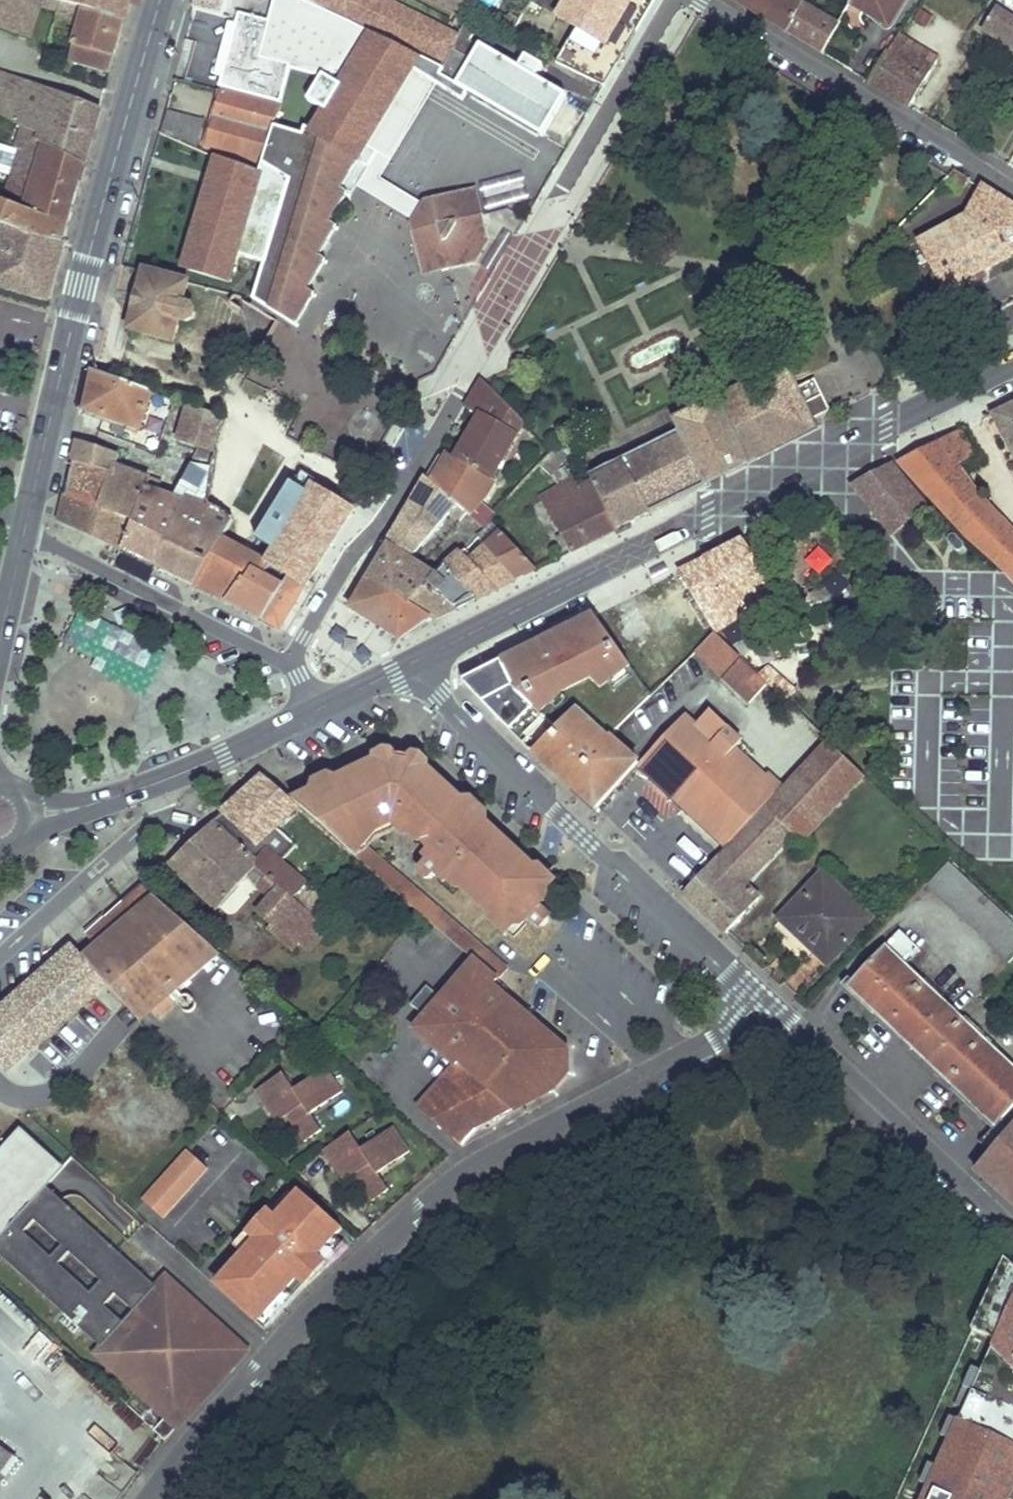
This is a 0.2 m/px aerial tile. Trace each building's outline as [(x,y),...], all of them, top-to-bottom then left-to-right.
[(29,38),(39,5),(59,10),(61,2),(53,0),(0,0),(0,28),(29,38)] [(130,0),(53,0),(61,2),(85,9),(124,20),(130,0)] [(194,9),(222,18),(227,0),(196,0),(194,9)] [(457,38),(405,12),(401,20),(386,12),(390,4),(381,0),(305,0),(443,70),(457,38)] [(466,18),(474,0),(430,0),(466,18)] [(566,0),(535,0),(559,12),(566,0)] [(655,0),(589,0),(581,12),(572,7),(561,24),(620,60),(655,0)] [(796,0),(732,0),(775,27),(822,54),(839,25),(796,0)] [(902,0),(854,0),(852,3),(887,25),(902,0)] [(401,20),(405,12),(390,4),(386,12),(401,20)] [(997,8),(983,30),(1012,49),(1012,18),(997,8)] [(110,72),(124,20),(85,9),(69,60),(110,72)] [(408,149),(402,157),(417,167),(433,142),(443,149),(475,96),(541,135),(564,97),(535,79),(543,66),(525,56),(517,69),(469,41),(478,25),(466,19),(457,38),(443,70),(441,76),(416,131),(408,149)] [(910,107),(939,60),(900,36),(870,83),(910,107)] [(100,110),(0,71),(0,116),(23,127),(38,135),(37,140),(85,165),(100,110)] [(275,122),(280,108),(222,91),(207,147),(262,164),(275,122)] [(331,222),(348,195),(351,197),(374,159),(386,138),(327,109),(312,132),(275,122),(262,164),(253,194),(247,215),(239,241),(235,256),(266,265),(255,300),(281,317),(292,323),(296,326),(315,295),(309,290),(326,262),(320,257),(338,228),(331,222)] [(183,141),(189,119),(165,112),(160,132),(182,142),(183,141)] [(197,147),(204,123),(189,119),(183,141),(182,142),(196,148),(197,147)] [(85,165),(37,140),(38,135),(23,127),(15,149),(21,152),(7,194),(0,191),(0,199),(35,214),(42,196),(75,203),(85,165)] [(196,193),(209,153),(196,148),(182,142),(160,132),(140,202),(181,213),(190,191),(196,193)] [(424,203),(453,156),(443,149),(433,142),(417,167),(402,157),(393,172),(392,171),(374,159),(351,197),(369,209),(370,207),(373,204),(390,216),(395,210),(413,223),(424,203)] [(480,182),(487,211),(526,201),(519,172),(480,182)] [(247,215),(253,194),(243,190),(244,186),(224,179),(220,190),(213,188),(200,222),(231,233),(238,212),(247,215)] [(1012,261),(1012,207),(981,187),(950,224),(915,247),(946,300),(1012,261)] [(481,218),(474,191),(424,203),(413,223),(412,224),(425,275),(451,268),(474,261),(487,240),(481,218)] [(75,203),(42,196),(35,214),(0,199),(0,224),(5,226),(64,243),(75,203)] [(235,256),(239,241),(186,223),(175,251),(220,269),(224,257),(233,260),(235,256)] [(64,243),(5,226),(3,232),(0,241),(0,286),(49,300),(64,243)] [(191,318),(193,310),(190,304),(183,303),(189,283),(145,271),(130,329),(173,341),(180,320),(184,322),(191,318)] [(251,305),(227,331),(252,355),(277,330),(251,305)] [(795,377),(789,366),(739,389),(766,382),(774,379),(780,377),(787,377),(795,377)] [(138,429),(152,392),(94,370),(86,409),(103,415),(138,429)] [(774,379),(766,382),(739,389),(725,396),(705,407),(706,410),(685,421),(684,425),(685,429),(683,433),(681,434),(679,431),(590,475),(595,484),(619,529),(707,484),(710,482),(706,474),(727,465),(731,473),(748,465),(748,463),(770,451),(820,428),(817,421),(836,412),(820,380),(802,389),(795,377),(787,377),(780,377),(774,379)] [(492,479),(523,425),(482,382),(468,406),(481,414),(485,416),(475,435),(470,433),(455,458),(492,479)] [(990,415),(1012,458),(1012,404),(990,415)] [(218,432),(224,418),(189,405),(185,420),(218,432)] [(705,407),(677,421),(683,433),(685,429),(684,425),(685,421),(706,410),(705,407)] [(239,445),(250,420),(228,410),(224,418),(218,432),(217,436),(239,445)] [(475,435),(485,416),(481,414),(470,433),(475,435)] [(214,452),(217,436),(218,432),(185,420),(180,442),(199,448),(212,452),(214,452)] [(976,493),(956,466),(973,455),(959,431),(898,462),(956,527),(975,544),(999,565),(1012,551),(1012,532),(976,493)] [(619,529),(595,484),(581,491),(564,463),(577,451),(570,437),(568,435),(550,453),(540,463),(554,475),(561,487),(541,499),(572,551),(619,529)] [(231,521),(264,456),(239,445),(217,436),(214,452),(212,468),(207,509),(231,521)] [(127,538),(148,485),(157,488),(161,480),(150,475),(148,479),(112,466),(116,455),(92,447),(79,443),(62,520),(124,550),(127,538)] [(212,468),(214,452),(212,452),(199,448),(199,449),(191,464),(192,464),(212,468)] [(222,539),(231,521),(207,509),(212,468),(192,464),(191,464),(175,494),(157,488),(148,485),(127,538),(124,550),(129,552),(162,568),(194,584),(222,539)] [(727,465),(706,474),(710,482),(731,473),(727,465)] [(851,486),(892,537),(927,510),(892,466),(851,486)] [(425,539),(456,504),(427,478),(394,535),(416,549),(425,539)] [(280,630),(352,510),(313,486),(274,553),(267,564),(267,565),(271,567),(289,578),(264,622),(280,630)] [(488,517),(492,513),(477,500),(465,513),(480,526),(488,517)] [(448,559),(473,533),(480,526),(465,513),(456,504),(425,539),(448,559)] [(535,569),(488,517),(480,526),(473,533),(517,579),(535,569)] [(517,579),(473,533),(448,559),(438,570),(477,599),(517,579)] [(409,605),(424,585),(434,574),(409,557),(416,549),(394,535),(351,609),(400,639),(429,616),(409,605)] [(225,601),(254,570),(265,576),(271,567),(267,565),(256,559),(222,539),(194,584),(225,601)] [(779,595),(743,540),(680,573),(714,631),(738,618),(739,620),(779,595)] [(267,564),(274,553),(264,547),(263,548),(256,559),(267,565),(267,564)] [(999,565),(1012,577),(1012,551),(999,565)] [(264,622),(289,578),(271,567),(265,576),(254,570),(225,601),(264,622)] [(477,599),(438,570),(434,574),(424,585),(456,609),(477,599)] [(456,609),(424,585),(409,605),(429,616),(434,620),(456,609)] [(82,639),(94,620),(75,608),(63,628),(82,639)] [(96,618),(79,655),(154,688),(175,642),(141,627),(137,636),(96,618)] [(553,727),(557,731),(565,723),(580,709),(607,736),(649,697),(592,618),(501,664),(515,691),(553,727)] [(697,651),(723,676),(741,657),(717,633),(697,651)] [(751,702),(769,684),(742,659),(725,677),(751,702)] [(553,727),(515,691),(501,664),(464,683),(530,748),(553,727)] [(565,723),(557,731),(530,763),(593,819),(639,772),(607,736),(580,709),(565,723)] [(729,726),(710,711),(696,726),(714,743),(729,726)] [(743,740),(729,726),(714,743),(696,726),(685,716),(639,772),(726,848),(785,786),(772,773),(768,778),(736,748),(743,740)] [(760,869),(795,832),(804,840),(863,777),(826,741),(785,786),(726,848),(714,862),(684,894),(725,933),(759,898),(745,884),(740,880),(739,878),(754,863),(759,867),(760,869)] [(553,887),(413,757),(412,757),(387,756),(384,756),(291,801),(297,806),(383,766),(408,766),(425,781),(547,894),(553,887)] [(547,894),(425,781),(408,766),(383,766),(297,806),(306,814),(474,958),(498,979),(508,968),(360,840),(364,834),(398,819),(429,848),(424,853),(430,859),(421,867),(419,874),(425,878),(427,878),(431,877),(440,868),(509,934),(526,917),(539,929),(549,918),(536,905),(547,894)] [(283,833),(306,814),(297,806),(291,801),(262,776),(214,822),(255,860),(251,864),(255,867),(266,877),(302,907),(315,892),(280,861),(295,845),(283,833)] [(255,860),(214,822),(199,836),(169,864),(217,908),(255,867),(251,864),(255,860)] [(950,862),(928,885),(1010,964),(1012,961),(1012,922),(950,862)] [(746,883),(760,869),(759,867),(754,863),(739,878),(740,880),(745,884),(746,883)] [(870,920),(822,876),(780,919),(828,964),(870,920)] [(318,921),(302,907),(266,877),(260,883),(271,893),(258,907),(273,921),(299,944),(300,945),(309,954),(329,931),(318,921)] [(220,953),(145,887),(88,937),(95,945),(152,1010),(157,1016),(176,1001),(184,1011),(185,1011),(188,1011),(191,1010),(193,1009),(194,1007),(195,1004),(194,1002),(193,1000),(191,998),(187,995),(180,986),(220,953)] [(331,906),(315,892),(302,907),(318,921),(331,906)] [(300,945),(299,944),(273,921),(267,928),(266,928),(293,952),(294,951),(300,945)] [(901,970),(915,956),(895,937),(844,991),(996,1131),(1012,1112),(1012,1074),(901,970)] [(152,1010),(95,945),(83,956),(140,1021),(152,1010)] [(564,1074),(563,1047),(493,986),(498,979),(474,958),(414,1028),(455,1063),(418,1106),(456,1139),(552,1088),(564,1074)] [(93,995),(62,959),(0,1012),(0,1059),(9,1069),(93,995)] [(309,1113),(341,1092),(326,1068),(293,1089),(282,1072),(255,1090),(277,1122),(288,1115),(305,1141),(321,1130),(309,1113)] [(378,1172),(409,1151),(393,1128),(361,1149),(350,1131),(323,1149),(324,1151),(339,1172),(353,1163),(359,1171),(358,1172),(355,1174),(371,1201),(389,1190),(378,1172)] [(94,1349),(163,1414),(151,1427),(162,1437),(197,1400),(192,1395),(247,1350),(168,1273),(159,1283),(47,1180),(62,1165),(35,1138),(0,1174),(0,1246),(100,1343),(94,1349)] [(1012,1213),(1012,1138),(976,1179),(1012,1213)] [(207,1170),(187,1150),(140,1198),(160,1217),(207,1170)] [(359,1171),(353,1163),(339,1172),(344,1180),(355,1174),(358,1172),(359,1171)] [(298,1281),(306,1288),(329,1265),(320,1257),(338,1240),(345,1232),(301,1191),(277,1216),(270,1208),(247,1232),(255,1239),(243,1252),(218,1278),(261,1319),(298,1281)] [(255,1239),(247,1232),(235,1244),(243,1252),(255,1239)] [(346,1248),(338,1240),(320,1257),(329,1265),(346,1248)] [(1012,1280),(1012,1266),(1002,1256),(999,1264),(1012,1280)] [(999,1264),(972,1327),(992,1343),(990,1347),(977,1377),(960,1416),(955,1427),(946,1448),(934,1474),(925,1494),(923,1498),(994,1498),(1009,1498),(1012,1491),(1012,1489),(1012,1280),(999,1264)] [(257,1323),(265,1330),(306,1288),(298,1281),(261,1319),(257,1323)] [(992,1343),(972,1327),(967,1337),(990,1347),(992,1343)] [(967,1373),(950,1412),(960,1416),(977,1377),(967,1373)] [(955,1427),(946,1423),(937,1444),(946,1448),(955,1427)] [(934,1474),(925,1470),(916,1490),(925,1494),(934,1474)]
